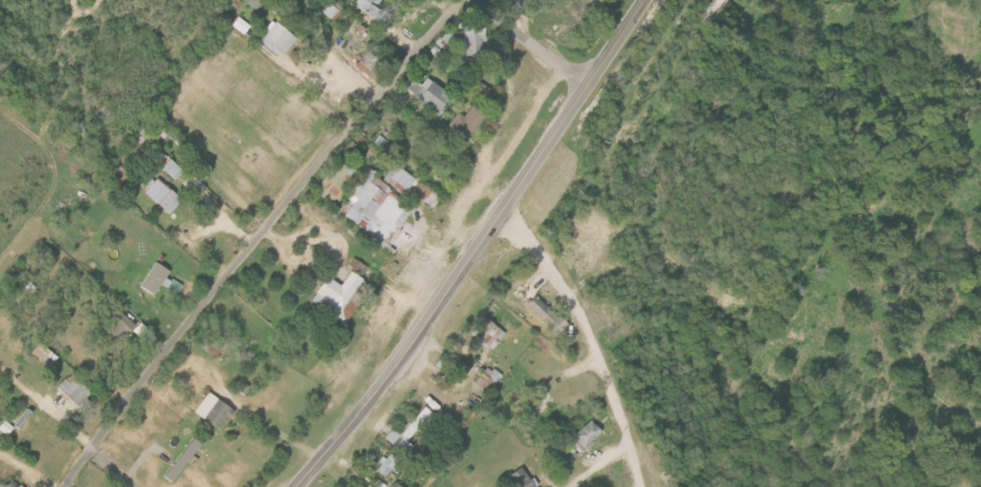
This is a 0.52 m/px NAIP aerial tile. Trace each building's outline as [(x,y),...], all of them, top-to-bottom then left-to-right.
[(375,0),(355,0),(349,8),(378,27),(387,14),(374,5),(376,1),(375,0)] [(341,8),(331,2),(329,6),(323,2),(317,12),(333,22),(341,8)] [(248,26),(236,16),(230,25),(242,34),(248,26)] [(292,37),(270,22),(256,42),(278,57),(292,37)] [(480,29),(458,32),(462,61),(484,59),(480,29)] [(421,84),(409,79),(402,96),(437,112),(447,90),(423,79),(421,84)] [(469,90),(481,98),(488,89),(476,81),(469,90)] [(457,113),(447,125),(465,139),(482,117),(470,107),(463,117),(457,113)] [(164,163),(159,170),(175,181),(183,169),(153,148),(147,157),(155,163),(158,159),(164,163)] [(342,174),(354,179),(358,170),(346,165),(342,174)] [(415,209),(364,172),(355,184),(356,185),(336,213),(386,249),(415,209)] [(141,192),(167,215),(180,201),(154,178),(141,192)] [(431,209),(439,198),(418,183),(410,194),(431,209)] [(55,257),(44,248),(36,259),(47,267),(55,257)] [(360,276),(365,267),(351,259),(346,267),(360,276)] [(150,296),(166,271),(152,262),(136,287),(150,296)] [(308,302),(342,321),(343,318),(338,315),(359,279),(346,272),(338,285),(323,277),(308,302)] [(162,277),(158,285),(175,293),(179,285),(162,277)] [(552,335),(562,326),(533,294),(523,303),(552,335)] [(101,327),(117,341),(131,325),(112,308),(102,318),(106,322),(101,327)] [(502,333),(486,322),(474,340),(490,351),(502,333)] [(33,352),(51,366),(58,356),(40,342),(33,352)] [(473,379),(485,392),(499,379),(487,366),(473,379)] [(79,406),(92,392),(72,372),(58,387),(79,406)] [(214,431),(230,411),(206,392),(190,412),(214,431)] [(422,401),(430,410),(435,406),(427,397),(422,401)] [(398,436),(389,429),(381,439),(404,456),(411,447),(407,444),(430,413),(421,406),(398,436)] [(464,425),(474,414),(466,408),(457,419),(464,425)] [(16,427),(6,419),(0,427),(0,428),(9,435),(16,427)] [(575,451),(598,434),(588,420),(565,438),(575,451)] [(173,483),(205,444),(197,437),(165,476),(173,483)] [(389,471),(395,475),(402,465),(385,453),(373,471),(384,478),(389,471)] [(520,466),(503,477),(509,486),(533,486),(520,466)]
